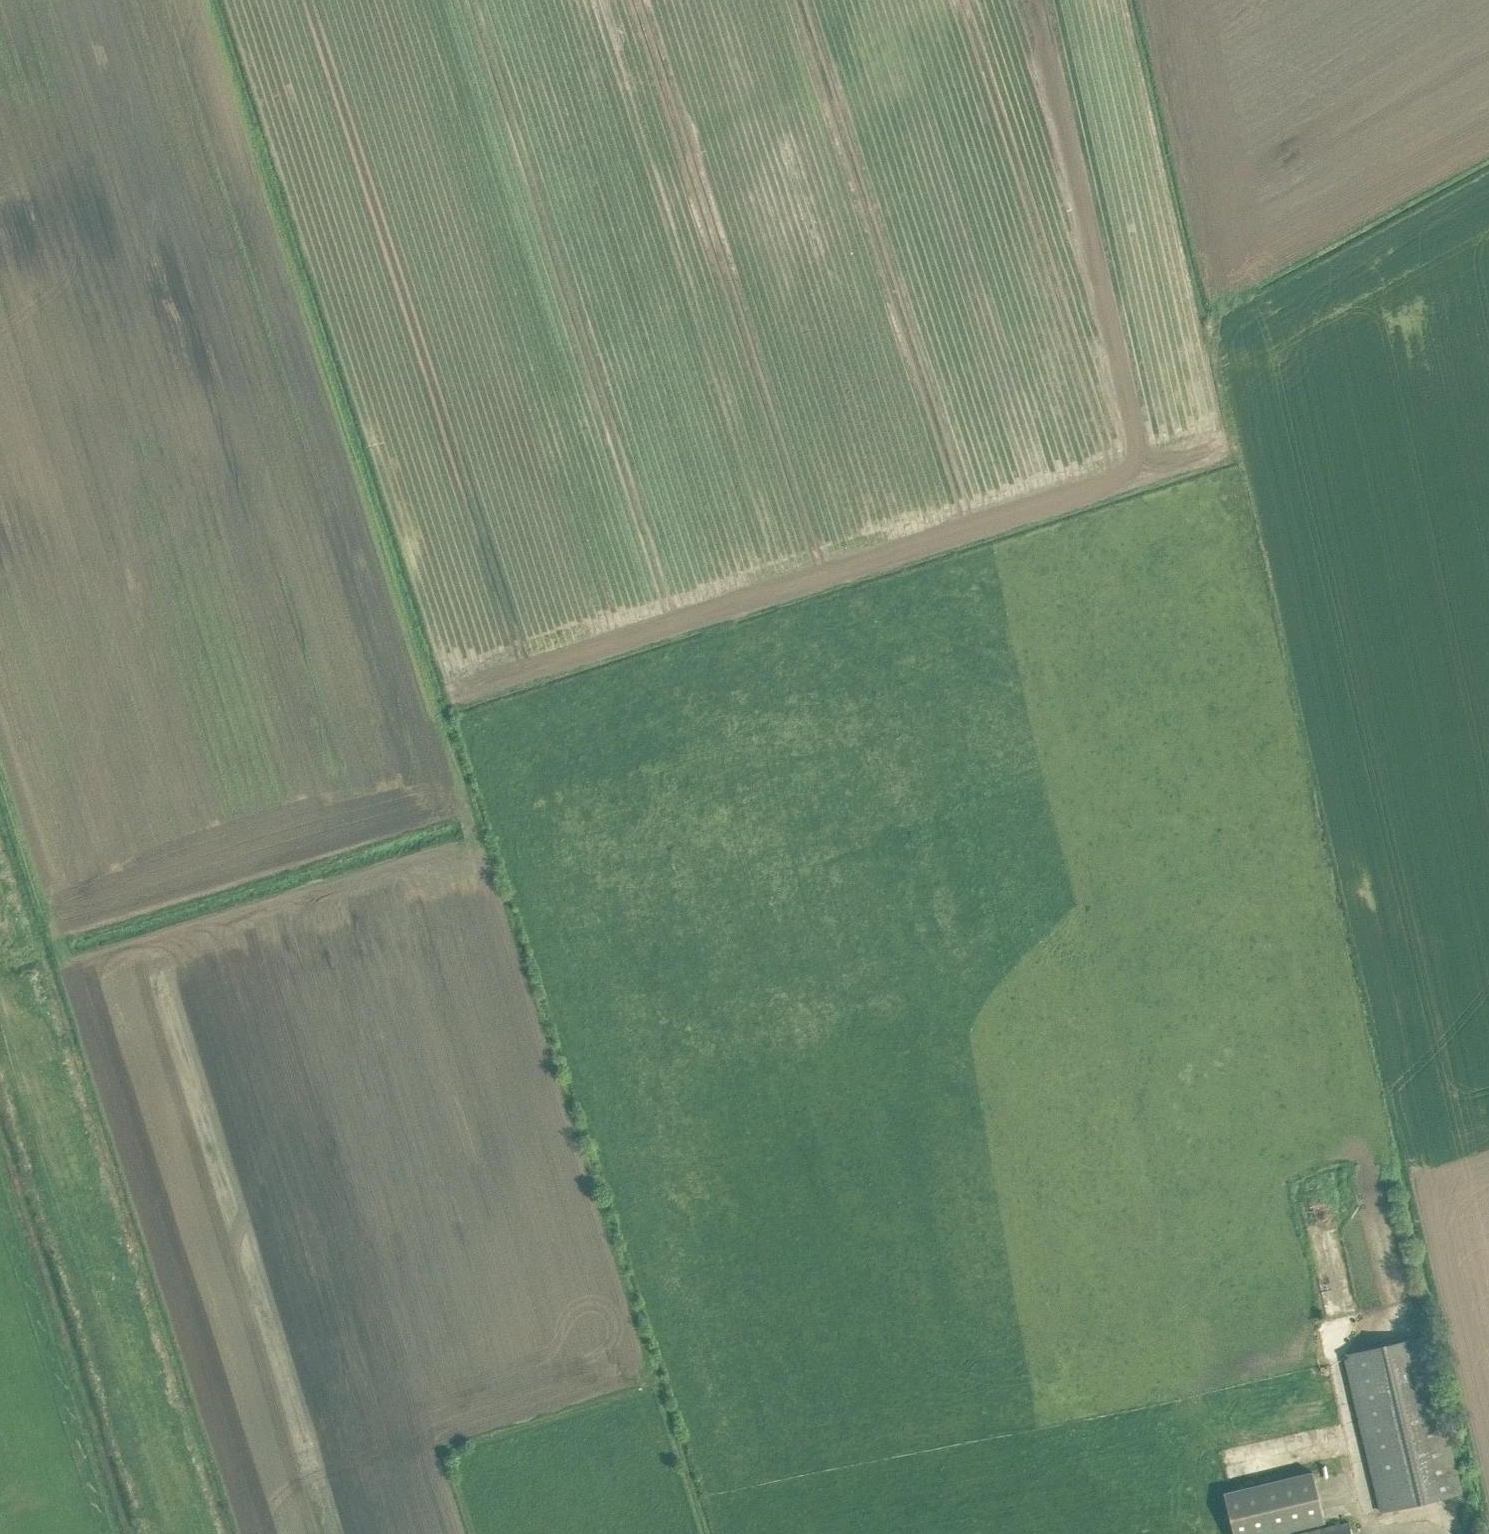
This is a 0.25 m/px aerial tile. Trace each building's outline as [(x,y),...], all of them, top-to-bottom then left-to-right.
[(1379,1514),(1462,1493),(1425,1335),(1342,1355),(1379,1514)] [(1324,1522),(1312,1472),(1224,1493),(1233,1533),(1273,1533),(1324,1522)] [(1348,1522),(1297,1533),(1351,1533),(1348,1522)]
